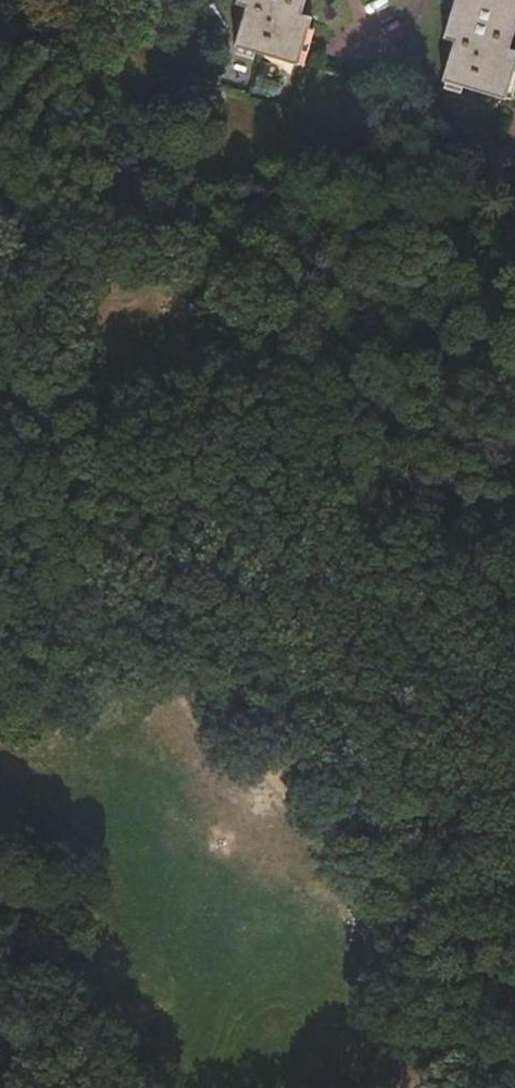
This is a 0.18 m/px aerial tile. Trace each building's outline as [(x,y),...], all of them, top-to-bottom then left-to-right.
[(299,0),(231,0),(230,7),(240,10),(230,49),(291,66),(303,20),(294,18),(299,0)] [(514,13),(514,0),(451,0),(439,42),(453,45),(443,84),(504,99),(514,57),(514,53),(506,50),(514,13)]
